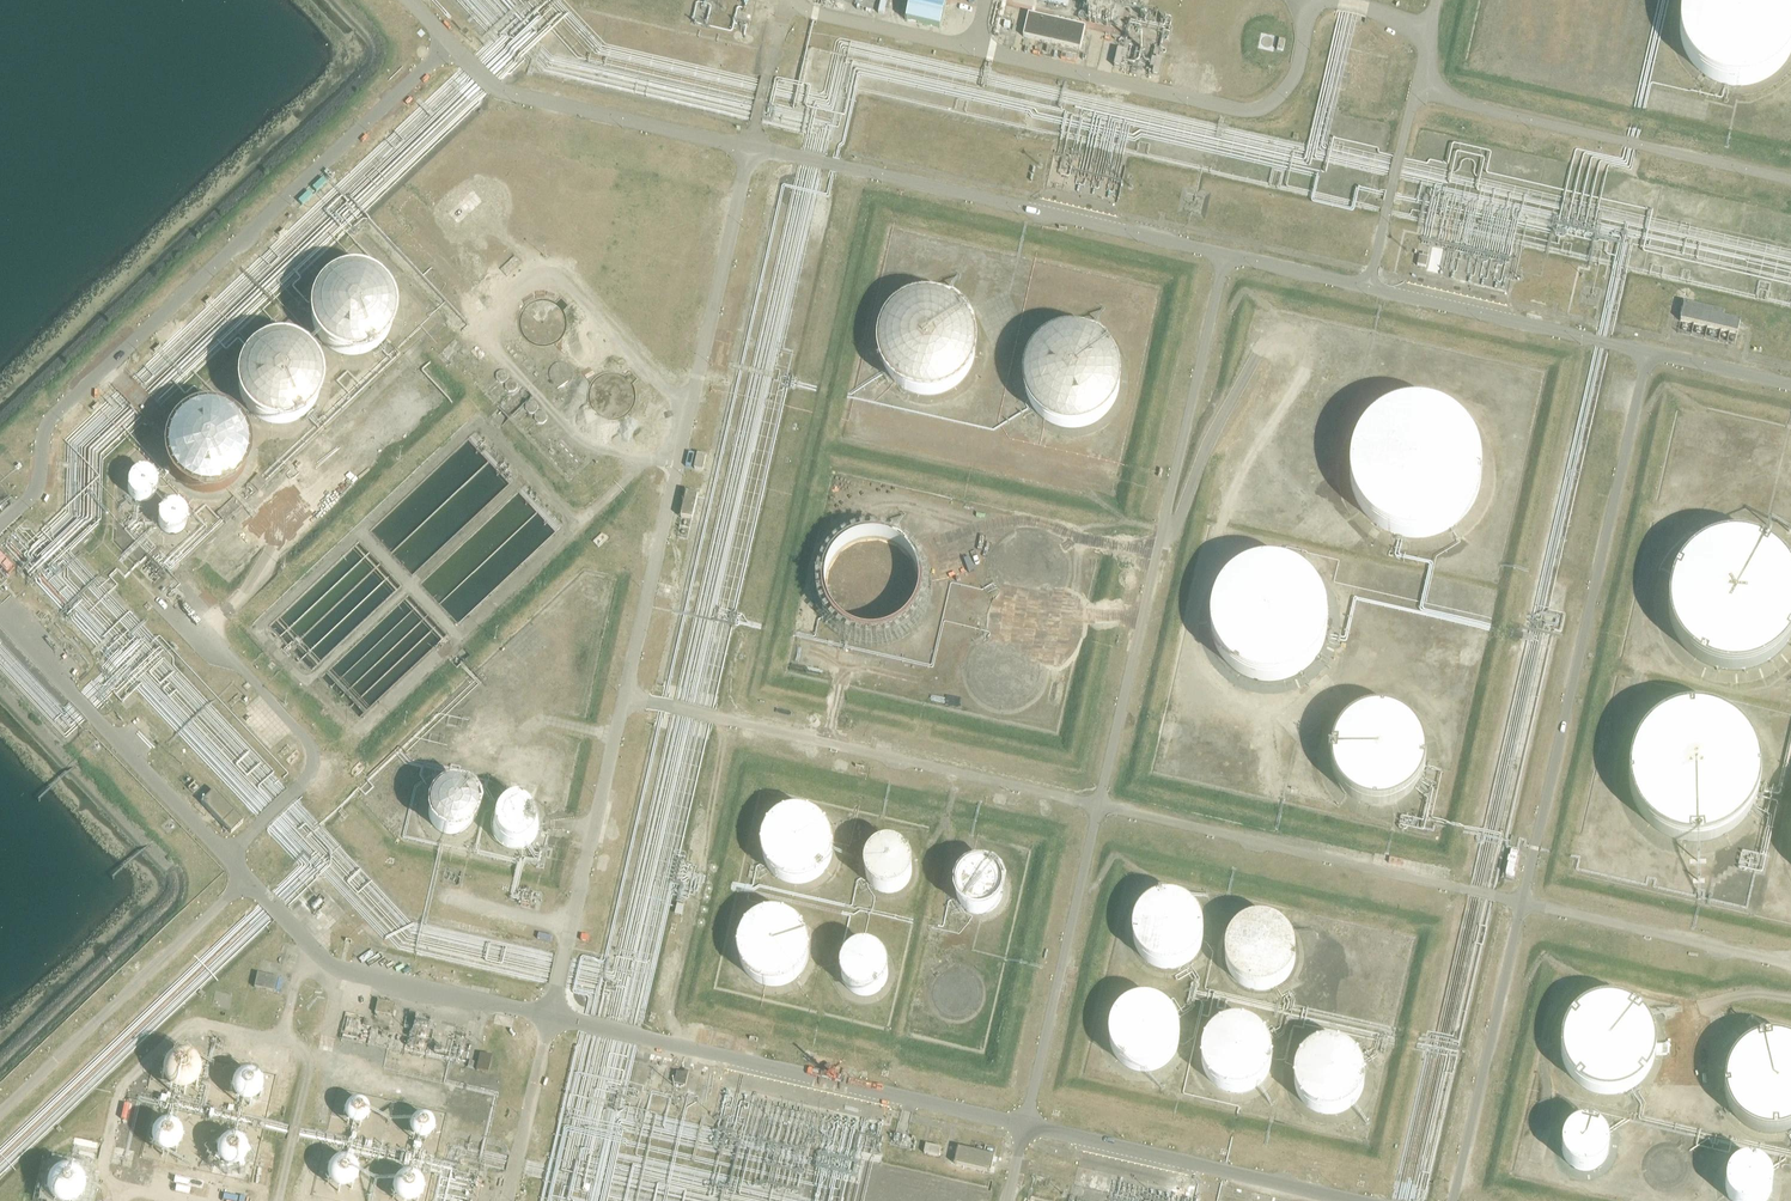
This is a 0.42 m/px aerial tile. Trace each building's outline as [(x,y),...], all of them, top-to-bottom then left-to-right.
[(906,23),(940,31),(945,5),(924,0),(911,0),(906,23)] [(1721,79),(1748,83),(1779,71),(1790,57),(1790,0),(1687,0),(1681,20),(1693,58),(1721,79)] [(1028,15),(1023,38),(1080,51),(1086,28),(1028,15)] [(1422,257),(1419,256),(1417,266),(1426,268),(1429,255),(1422,254),(1422,257)] [(326,346),(348,355),(369,353),(385,343),(395,328),(397,304),(391,287),(377,274),(354,267),(335,272),(319,285),(310,305),(312,326),(326,346)] [(896,379),(914,391),(944,392),(962,383),(973,371),(981,347),(976,323),(961,304),(939,295),(916,297),(898,307),(884,327),(883,357),(896,379)] [(1684,304),(1680,321),(1737,335),(1740,322),(1723,318),(1724,314),(1684,304)] [(1041,413),(1059,424),(1089,426),(1107,417),(1118,405),(1126,381),(1121,357),(1106,338),(1084,329),(1061,330),(1043,340),(1029,361),(1028,391),(1041,413)] [(252,414),(274,423),(295,421),(311,410),(321,395),(323,372),(317,355),(303,342),(280,335),(261,339),(244,353),(236,372),(238,394),(252,414)] [(511,367),(511,365),(510,364),(509,362),(507,362),(505,362),(503,363),(502,365),(501,366),(502,368),(503,370),(504,371),(506,371),(508,371),(510,370),(510,369),(511,367)] [(522,378),(520,375),(517,373),(514,374),(512,377),(513,381),(516,383),(520,382),(522,378)] [(542,402),(542,400),(541,399),(540,397),(538,397),(535,397),(534,398),(533,400),(532,401),(533,403),(534,405),(535,406),(537,406),(539,406),(541,405),(542,403),(542,402)] [(182,484),(204,493),(225,491),(241,481),(251,466),(254,442),(247,425),(233,412),(211,405),(191,410),(175,423),(166,443),(168,464),(182,484)] [(1357,492),(1376,521),(1408,537),(1440,535),(1466,520),(1481,498),(1487,469),(1479,440),(1459,418),(1432,406),(1407,406),(1386,414),(1366,433),(1354,462),(1357,492)] [(551,412),(551,410),(550,408),(548,407),(547,407),(545,407),(543,408),(542,409),(542,411),(542,413),(543,414),(544,416),(546,416),(548,416),(550,415),(551,414),(551,412)] [(583,461),(562,438),(553,446),(574,469),(583,461)] [(698,453),(695,467),(704,469),(708,455),(698,453)] [(160,486),(160,485),(160,482),(159,480),(158,477),(156,475),(154,473),(151,471),(149,470),(146,470),(143,470),(140,471),(137,473),(135,474),(133,477),(132,479),(131,482),(130,484),(131,490),(132,492),(134,495),(136,496),(139,498),(142,499),(144,500),(147,500),(150,499),(153,498),(155,496),(158,492),(160,489),(160,486)] [(686,493),(681,518),(692,521),(698,496),(686,493)] [(188,517),(188,516),(188,513),(187,511),(186,508),(184,506),(182,504),(179,503),(177,502),(174,502),(171,502),(169,503),(166,505),(164,506),(162,509),(161,511),(160,516),(161,521),(162,523),(164,525),(166,527),(168,528),(173,530),(176,530),(179,529),(184,526),(187,522),(187,520),(188,517)] [(1694,650),(1726,666),(1759,663),(1784,649),(1790,639),(1790,562),(1777,546),(1750,535),(1725,535),(1704,543),(1684,561),(1672,591),(1675,621),(1694,650)] [(839,621),(857,633),(886,634),(904,625),(915,613),(923,589),(919,566),(903,547),(882,537),(859,539),(841,549),(827,570),(826,600),(839,621)] [(1208,635),(1228,664),(1260,680),(1292,678),(1317,663),(1333,641),(1338,612),(1330,583),(1311,560),(1284,549),(1259,549),(1238,557),(1217,576),(1206,605),(1208,635)] [(1636,791),(1655,820),(1687,836),(1720,834),(1745,819),(1760,797),(1766,768),(1758,739),(1738,716),(1711,705),(1686,705),(1665,713),(1645,732),(1633,761),(1636,791)] [(1346,790),(1365,802),(1394,803),(1412,794),(1423,782),(1431,758),(1427,734),(1411,715),(1389,706),(1367,708),(1349,718),(1335,738),(1334,768),(1346,790)] [(433,817),(442,830),(453,834),(466,832),(477,821),(478,803),(470,793),(458,788),(444,791),(434,802),(433,817)] [(213,791),(205,799),(204,797),(199,800),(201,802),(201,803),(230,834),(242,822),(213,791)] [(496,829),(505,842),(515,846),(528,844),(539,832),(540,815),(533,804),(520,800),(506,803),(497,814),(496,829)] [(772,879),(793,889),(815,885),(830,872),(837,852),(834,834),(825,822),(809,812),(788,812),(772,820),(762,835),(760,858),(772,879)] [(870,874),(879,887),(890,891),(903,889),(914,878),(915,860),(907,850),(895,845),(881,848),(871,859),(870,874)] [(959,894),(969,907),(979,911),(992,909),(1003,898),(1004,880),(996,870),(984,865),(970,868),(960,879),(959,894)] [(1147,960),(1168,970),(1190,966),(1205,953),(1212,933),(1209,915),(1200,903),(1184,893),(1163,893),(1147,901),(1137,916),(1135,939),(1147,960)] [(751,981),(772,991),(794,987),(809,974),(816,954),(813,936),(804,924),(788,914),(767,914),(751,922),(741,937),(739,960),(751,981)] [(1238,985),(1260,995),(1282,991),(1296,978),(1303,958),(1300,940),(1291,928),(1275,919),(1254,918),(1239,927),(1228,941),(1226,964),(1238,985)] [(846,978),(855,991),(866,995),(879,993),(890,982),(891,964),(883,954),(871,949),(857,952),(847,963),(846,978)] [(278,994),(282,980),(278,979),(257,973),(253,988),(275,993),(278,994)] [(1122,1062),(1144,1072),(1165,1068),(1180,1055),(1187,1035),(1184,1017),(1175,1005),(1159,996),(1138,995),(1122,1004),(1112,1018),(1110,1041),(1122,1062)] [(1579,1081),(1597,1092),(1626,1094),(1644,1085),(1655,1073),(1663,1048),(1659,1025),(1643,1006),(1622,997),(1599,998),(1581,1008),(1567,1029),(1566,1059),(1579,1081)] [(391,1017),(394,1004),(377,1000),(374,1013),(391,1017)] [(1214,1086),(1236,1096),(1257,1092),(1272,1079),(1279,1059),(1276,1041),(1267,1029),(1251,1020),(1230,1019),(1214,1028),(1204,1042),(1202,1065),(1214,1086)] [(1757,1131),(1786,1132),(1790,1130),(1790,1040),(1781,1036),(1759,1037),(1741,1047),(1727,1068),(1726,1098),(1738,1120),(1757,1131)] [(1309,1108),(1331,1118),(1353,1114),(1367,1101),(1374,1081),(1371,1063),(1362,1051),(1346,1041),(1325,1041),(1309,1049),(1299,1064),(1297,1087),(1309,1108)] [(199,1063),(199,1062),(198,1057),(196,1053),(192,1050),(189,1049),(187,1049),(184,1049),(181,1050),(177,1052),(174,1056),(173,1058),(173,1062),(174,1067),(175,1069),(176,1071),(179,1073),(181,1074),(183,1075),(186,1075),(189,1075),(191,1074),(194,1073),(196,1071),(198,1067),(199,1063)] [(488,1073),(491,1056),(479,1053),(475,1070),(488,1073)] [(264,1085),(264,1082),(263,1079),(262,1077),(260,1074),(258,1073),(255,1071),(252,1070),(250,1069),(247,1069),(244,1070),(241,1071),(238,1073),(236,1076),(235,1078),(233,1081),(233,1084),(233,1087),(234,1090),(235,1093),(237,1095),(239,1097),(242,1099),(245,1100),(248,1101),(251,1100),(254,1100),(256,1099),(259,1096),(261,1094),(263,1091),(264,1089),(264,1085)] [(686,1087),(688,1077),(689,1073),(685,1072),(684,1075),(677,1074),(675,1085),(686,1087)] [(370,1110),(369,1106),(367,1103),(363,1100),(360,1099),(356,1100),(352,1102),(351,1103),(349,1105),(348,1110),(349,1114),(351,1117),(354,1119),(356,1120),(358,1121),(362,1120),(366,1118),(369,1115),(369,1113),(370,1110)] [(124,1105),(120,1123),(125,1124),(130,1106),(124,1105)] [(433,1125),(432,1120),(430,1117),(427,1115),(425,1114),(423,1114),(419,1114),(417,1115),(415,1117),(413,1120),(412,1124),(412,1128),(414,1132),(418,1134),(421,1135),(423,1135),(426,1135),(430,1133),(432,1129),(433,1125)] [(183,1136),(182,1130),(181,1128),(179,1125),(175,1122),(169,1120),(166,1120),(162,1121),(159,1123),(157,1124),(155,1127),(153,1129),(152,1132),(152,1135),(152,1138),(153,1141),(154,1144),(156,1146),(158,1148),(161,1150),(163,1151),(167,1151),(170,1151),(173,1150),(175,1149),(178,1147),(180,1145),(182,1142),(183,1139),(183,1136)] [(1565,1150),(1574,1163),(1585,1167),(1598,1165),(1609,1154),(1610,1136),(1602,1126),(1590,1121),(1576,1124),(1566,1135),(1565,1150)] [(930,1131),(927,1143),(944,1147),(946,1135),(930,1131)] [(248,1151),(248,1150),(247,1147),(246,1144),(245,1141),(243,1139),(240,1137),(237,1136),(234,1135),(231,1135),(229,1135),(225,1136),(222,1138),(221,1140),(219,1142),(217,1145),(217,1148),(216,1151),(217,1154),(218,1157),(219,1160),(221,1162),(226,1165),(229,1166),(233,1166),(236,1166),(238,1165),(241,1163),(243,1161),(245,1159),(246,1157),(247,1154),(248,1151)] [(994,1157),(958,1148),(954,1165),(991,1173),(994,1157)] [(360,1171),(360,1168),(359,1165),(356,1160),(354,1159),(351,1157),(348,1156),(346,1156),(342,1156),(339,1156),(335,1159),(332,1161),(331,1164),(329,1167),(329,1171),(329,1174),(330,1176),(331,1179),(333,1182),(335,1184),(338,1185),(341,1186),(344,1187),(347,1187),(350,1186),(355,1183),(357,1180),(359,1178),(360,1175),(360,1171)] [(1739,1200),(1741,1200),(1763,1200),(1773,1191),(1774,1173),(1766,1163),(1754,1158),(1740,1161),(1731,1172),(1730,1187),(1739,1200)] [(74,1181),(74,1177),(73,1174),(71,1170),(69,1168),(66,1166),(64,1165),(61,1164),(57,1163),(53,1164),(51,1164),(48,1166),(45,1168),(43,1170),(41,1173),(40,1177),(40,1180),(40,1183),(41,1187),(43,1190),(45,1193),(47,1194),(50,1196),(53,1197),(56,1198),(59,1198),(63,1197),(67,1195),(69,1193),(72,1190),(73,1187),(74,1184),(74,1181)] [(426,1186),(425,1184),(424,1181),(423,1178),(421,1176),(419,1174),(416,1172),(413,1171),(409,1171),(406,1171),(404,1172),(401,1174),(399,1176),(397,1178),(395,1181),(394,1184),(394,1187),(395,1190),(396,1193),(397,1195),(399,1198),(401,1199),(404,1200),(416,1200),(418,1200),(420,1198),(423,1195),(424,1193),(425,1190),(426,1187),(426,1186)]
